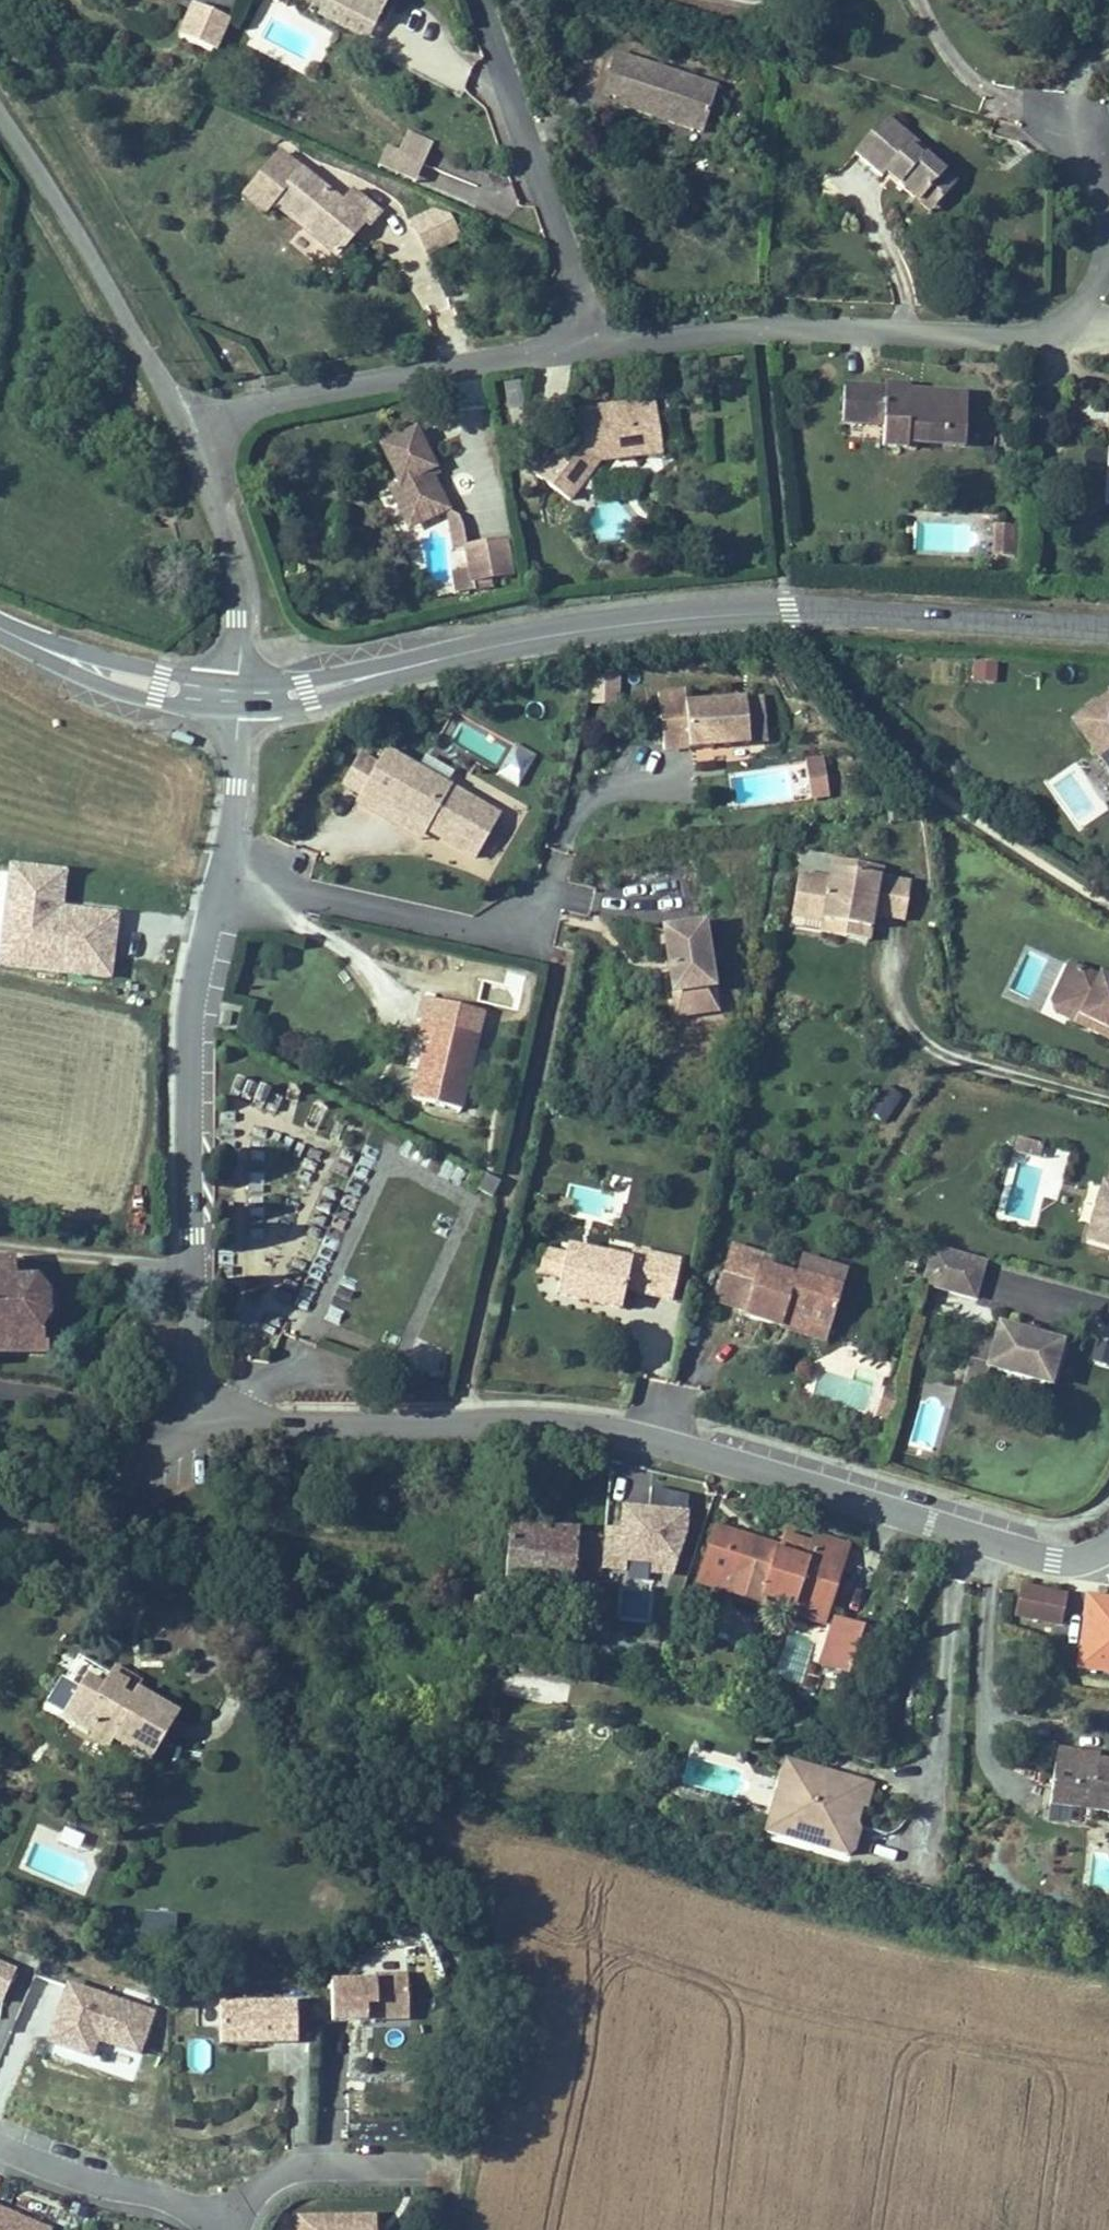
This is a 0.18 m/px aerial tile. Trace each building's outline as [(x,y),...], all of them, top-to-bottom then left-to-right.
[(377,33),(394,0),(331,0),(327,8),(377,33)] [(377,33),(327,8),(320,22),(370,47),(377,33)] [(216,60),(231,26),(193,10),(178,43),(216,60)] [(719,88),(618,57),(613,74),(627,78),(620,102),(618,110),(704,136),(719,88)] [(605,98),(620,102),(627,78),(613,74),(605,98)] [(883,125),(853,163),(882,185),(886,181),(921,209),(930,198),(943,207),(959,186),(927,160),(923,166),(907,153),(912,147),(883,125)] [(379,171),(416,187),(434,147),(408,135),(399,156),(388,151),(379,171)] [(907,153),(923,166),(927,160),(912,147),(907,153)] [(275,214),(338,268),(385,214),(357,189),(344,204),(285,154),(242,203),(266,224),(275,214)] [(930,198),(921,209),(934,219),(943,207),(930,198)] [(432,213),(411,223),(426,254),(457,238),(447,217),(432,213)] [(967,452),(968,397),(911,396),(911,393),(886,392),(886,395),(845,395),(844,433),(867,434),(867,416),(886,417),(886,434),(885,456),(910,456),(910,451),(967,452)] [(656,405),(582,416),(587,455),(601,465),(605,467),(664,458),(656,405)] [(867,416),(867,434),(886,434),(886,417),(867,416)] [(418,437),(383,455),(401,491),(391,496),(402,517),(412,512),(421,529),(450,514),(436,487),(431,479),(438,475),(418,437)] [(601,465),(587,455),(572,476),(587,486),(601,465)] [(537,483),(571,507),(587,486),(572,476),(552,462),(537,483)] [(431,479),(436,487),(443,484),(438,475),(431,479)] [(412,512),(402,517),(411,534),(421,529),(412,512)] [(1017,528),(993,528),(992,559),(1016,560),(1017,528)] [(446,550),(450,569),(466,565),(462,546),(446,550)] [(509,580),(504,546),(466,552),(469,574),(473,594),(492,591),(490,583),(509,580)] [(455,597),(473,594),(469,574),(452,577),(455,597)] [(969,681),(997,683),(998,661),(971,660),(969,681)] [(619,704),(620,672),(591,671),(590,703),(619,704)] [(658,688),(662,745),(714,742),(713,737),(722,736),(722,741),(749,739),(746,694),(745,689),(685,694),(685,686),(658,688)] [(1069,715),(1108,770),(1108,687),(1069,715)] [(746,694),(749,739),(767,738),(763,693),(746,694)] [(193,735),(173,729),(170,737),(191,743),(193,735)] [(513,742),(496,772),(518,785),(535,754),(513,742)] [(474,853),(499,807),(385,744),(377,757),(358,792),(354,799),(383,816),(389,806),(425,826),(474,853)] [(358,792),(377,757),(359,747),(340,782),(358,792)] [(823,752),(804,755),(810,796),(829,793),(823,752)] [(389,806),(383,816),(419,836),(425,826),(389,806)] [(874,910),(881,872),(883,863),(831,853),(828,872),(798,867),(790,912),(822,917),(820,928),(848,933),(853,906),(874,910)] [(0,931),(0,960),(114,974),(122,908),(63,901),(67,864),(9,857),(0,931)] [(907,916),(913,878),(881,872),(874,910),(907,916)] [(853,906),(848,933),(870,937),(874,910),(853,906)] [(706,911),(660,917),(674,1015),(720,1008),(706,911)] [(822,917),(790,912),(788,923),(820,928),(822,917)] [(1099,964),(1097,970),(1067,957),(1052,990),(1062,994),(1069,1010),(1093,1021),(1090,1027),(1108,1036),(1108,968),(1099,964)] [(1053,1010),(1090,1027),(1093,1021),(1069,1010),(1062,994),(1052,990),(1049,997),(1053,1010)] [(462,1105),(479,1029),(419,1015),(415,1034),(422,1036),(410,1093),(462,1105)] [(235,1078),(231,1094),(265,1101),(269,1085),(235,1078)] [(884,1123),(902,1094),(884,1083),(866,1111),(884,1123)] [(1012,1148),(1026,1151),(1030,1136),(1016,1132),(1012,1148)] [(1026,1151),(1039,1155),(1043,1139),(1030,1136),(1026,1151)] [(1108,1243),(1108,1166),(1107,1174),(1101,1172),(1083,1235),(1108,1243)] [(763,1251),(732,1240),(714,1295),(744,1305),(742,1310),(780,1323),(784,1312),(828,1327),(849,1264),(802,1248),(796,1267),(775,1260),(773,1265),(760,1261),(763,1251)] [(989,1255),(932,1240),(921,1282),(978,1296),(989,1255)] [(561,1269),(557,1288),(606,1299),(621,1302),(625,1283),(672,1294),(681,1257),(643,1248),(641,1259),(631,1257),(567,1242),(566,1250),(561,1269)] [(561,1269),(566,1250),(544,1245),(540,1265),(561,1269)] [(641,1259),(643,1248),(633,1246),(631,1257),(641,1259)] [(21,1269),(20,1251),(0,1252),(0,1270),(21,1269)] [(775,1260),(776,1255),(763,1251),(760,1261),(773,1265),(775,1260)] [(41,1269),(21,1269),(0,1270),(0,1350),(43,1350),(52,1349),(53,1337),(48,1337),(48,1322),(58,1308),(57,1283),(41,1269)] [(828,1327),(784,1312),(780,1323),(780,1324),(825,1339),(828,1327)] [(1065,1334),(998,1316),(992,1338),(986,1361),(1027,1372),(1053,1379),(1065,1334)] [(981,1381),(986,1361),(992,1338),(973,1333),(962,1375),(981,1381)] [(1108,1362),(1108,1343),(1095,1340),(1090,1357),(1108,1362)] [(898,1390),(884,1385),(875,1414),(889,1419),(898,1390)] [(620,1499),(619,1523),(604,1522),(603,1530),(600,1566),(629,1567),(630,1557),(651,1558),(650,1568),(675,1569),(686,1528),(689,1490),(651,1482),(650,1501),(620,1499)] [(505,1579),(572,1585),(573,1580),(599,1582),(600,1566),(603,1530),(576,1528),(576,1522),(547,1520),(510,1517),(509,1536),(505,1579)] [(762,1600),(765,1591),(791,1599),(807,1550),(778,1541),(714,1519),(695,1578),(762,1600)] [(778,1541),(807,1550),(810,1543),(812,1537),(783,1527),(778,1541)] [(810,1543),(846,1555),(851,1540),(815,1528),(812,1537),(810,1543)] [(807,1550),(791,1599),(787,1611),(824,1623),(846,1555),(810,1543),(807,1550)] [(1014,1612),(1060,1621),(1066,1593),(1020,1583),(1014,1612)] [(1096,1592),(1085,1660),(1108,1664),(1108,1595),(1096,1592)] [(832,1629),(838,1612),(834,1611),(828,1628),(832,1629)] [(866,1621),(838,1612),(832,1629),(828,1628),(817,1661),(849,1672),(866,1621)] [(137,1692),(141,1684),(145,1675),(117,1662),(113,1670),(131,1679),(127,1687),(137,1692)] [(120,1735),(158,1754),(182,1705),(141,1684),(137,1692),(127,1687),(131,1679),(113,1670),(107,1681),(91,1673),(70,1715),(100,1730),(105,1720),(123,1729),(120,1735)] [(105,1720),(100,1730),(97,1736),(115,1745),(120,1735),(123,1729),(105,1720)] [(1096,1757),(1098,1749),(1055,1743),(1053,1760),(1095,1766),(1096,1757)] [(869,1800),(875,1778),(786,1752),(776,1784),(790,1788),(782,1814),(795,1818),(795,1821),(813,1826),(809,1838),(849,1850),(864,1799),(869,1800)] [(1108,1808),(1108,1759),(1096,1757),(1095,1766),(1053,1760),(1047,1799),(1090,1805),(1108,1808)] [(790,1788),(776,1784),(764,1825),(809,1838),(813,1826),(795,1821),(795,1818),(782,1814),(790,1788)] [(1090,1805),(1047,1799),(1045,1815),(1088,1821),(1090,1805)] [(145,1909),(142,1926),(174,1930),(176,1913),(145,1909)] [(3,2000),(17,1966),(0,1959),(0,1999),(3,2000)] [(407,2008),(406,1973),(374,1974),(374,1978),(331,1979),(332,2019),(367,2018),(367,2009),(407,2008)] [(154,2011),(70,1984),(50,2041),(95,2055),(102,2038),(141,2052),(154,2011)] [(218,2001),(219,2041),(295,2040),(294,2000),(218,2001)] [(367,2009),(367,2018),(407,2017),(407,2008),(367,2009)] [(51,2226),(0,2205),(0,2229),(49,2229),(51,2226)] [(373,2211),(293,2213),(293,2229),(374,2229),(373,2211)]
